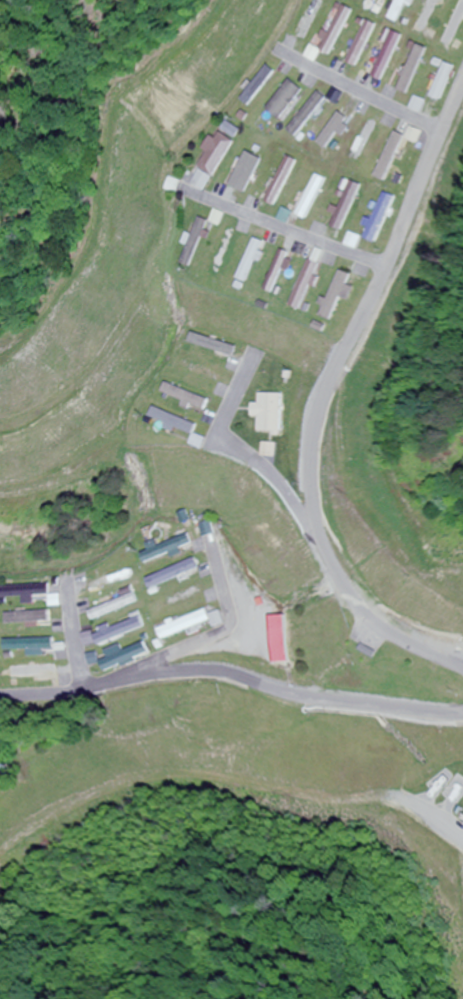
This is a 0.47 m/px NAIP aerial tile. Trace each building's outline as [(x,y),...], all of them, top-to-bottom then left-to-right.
[(311,41),(327,0),(326,0),(315,0),(301,37),(311,41)] [(398,11),(407,16),(415,0),(405,0),(398,11)] [(422,29),(431,33),(447,0),(436,0),(422,29)] [(356,9),(347,6),(335,34),(331,32),(324,49),(315,46),(311,57),(322,62),(326,51),(338,55),(356,9)] [(450,42),(459,47),(462,39),(462,15),(450,42)] [(364,66),(383,24),(374,20),(354,62),(364,66)] [(383,77),(392,81),(411,35),(401,31),(383,77)] [(407,89),(417,94),(436,48),(426,44),(407,89)] [(462,66),(455,62),(440,97),(448,100),(462,66)] [(264,120),(274,127),(304,86),(294,78),(264,120)] [(306,132),(333,98),(326,93),(299,126),(306,132)] [(434,101),(426,97),(421,108),(429,112),(434,101)] [(361,112),(354,107),(325,145),(333,150),(361,112)] [(225,129),(239,139),(245,130),(230,121),(225,129)] [(416,137),(426,143),(431,132),(422,127),(416,137)] [(384,176),(393,181),(415,137),(406,132),(384,176)] [(213,136),(206,149),(212,152),(195,184),(210,192),(238,140),(223,133),(220,140),(213,136)] [(270,156),(253,148),(239,180),(256,188),(270,156)] [(275,202),(284,206),(305,161),(296,157),(275,202)] [(315,220),(337,181),(328,176),(306,215),(315,220)] [(167,190),(179,194),(183,182),(171,178),(167,190)] [(342,228),(352,232),(371,185),(361,182),(349,213),(348,213),(342,228)] [(404,198),(395,194),(373,238),(382,243),(404,198)] [(289,219),(296,222),(300,212),(293,210),(289,219)] [(229,213),(220,212),(219,224),(228,225),(229,213)] [(215,222),(206,218),(186,263),(195,267),(215,222)] [(271,242),(261,239),(249,281),(258,284),(271,242)] [(275,290),(285,294),(303,255),(293,251),(275,290)] [(319,259),(303,308),(315,311),(330,262),(319,259)] [(330,317),(341,321),(350,299),(357,301),(363,289),(356,286),(360,276),(349,271),(330,317)] [(236,345),(201,334),(197,345),(232,356),(236,345)] [(215,401),(170,383),(166,393),(212,411),(215,401)] [(258,417),(265,418),(265,434),(287,434),(287,394),(266,394),(266,404),(258,404),(258,417)] [(204,425),(158,408),(155,417),(200,435),(204,425)] [(141,554),(147,565),(192,544),(187,533),(141,554)] [(199,569),(195,559),(149,580),(153,590),(199,569)] [(93,582),(99,593),(132,577),(128,568),(113,576),(111,573),(93,582)] [(66,606),(65,595),(54,596),(54,585),(3,586),(4,599),(28,599),(29,605),(38,604),(38,597),(54,597),(55,606),(66,606)] [(167,599),(172,610),(206,596),(201,585),(167,599)] [(94,613),(98,621),(141,602),(137,593),(94,613)] [(213,622),(208,610),(161,628),(166,640),(213,622)] [(6,613),(6,623),(56,623),(56,613),(6,613)] [(149,628),(144,616),(98,634),(102,646),(149,628)] [(58,639),(9,639),(9,651),(58,651),(58,639)] [(110,651),(113,659),(103,662),(107,672),(154,656),(150,643),(127,651),(126,646),(110,651)] [(14,667),(15,678),(59,678),(59,666),(14,667)]
